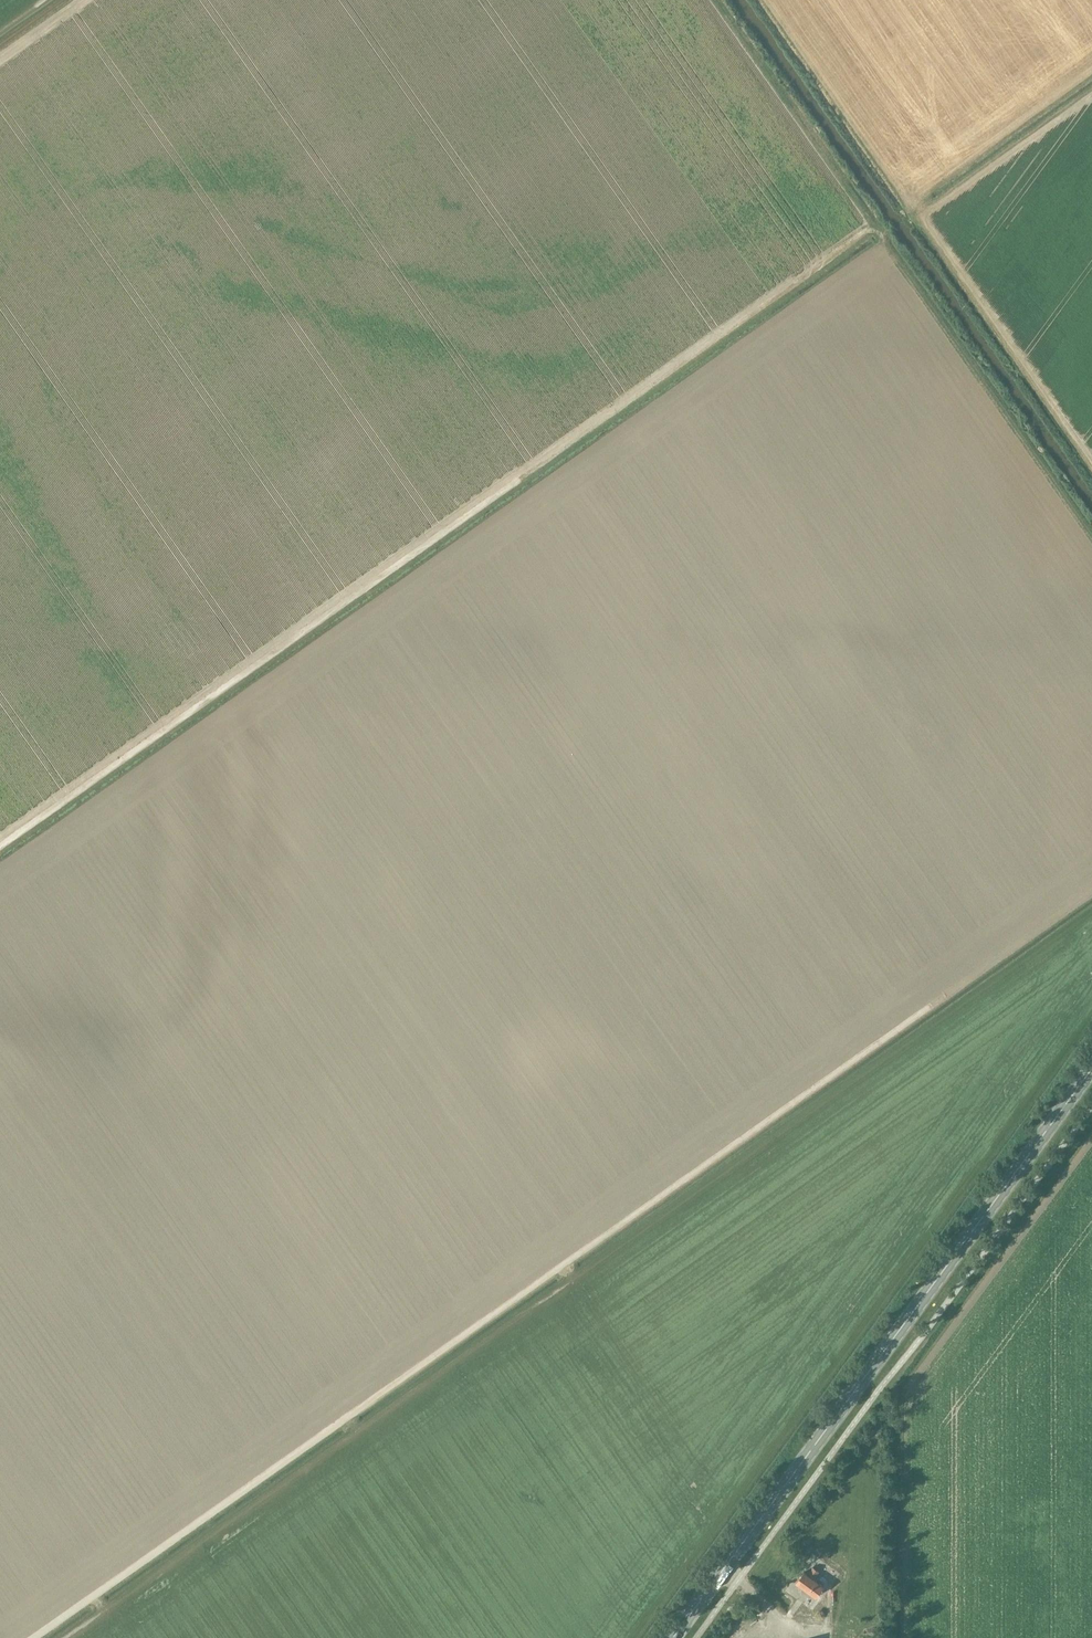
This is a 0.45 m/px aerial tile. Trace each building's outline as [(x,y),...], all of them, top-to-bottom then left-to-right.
[(796,1581),(816,1596),(823,1586),(813,1578),(819,1571),(813,1566),(807,1573),(804,1571),(796,1581)]
